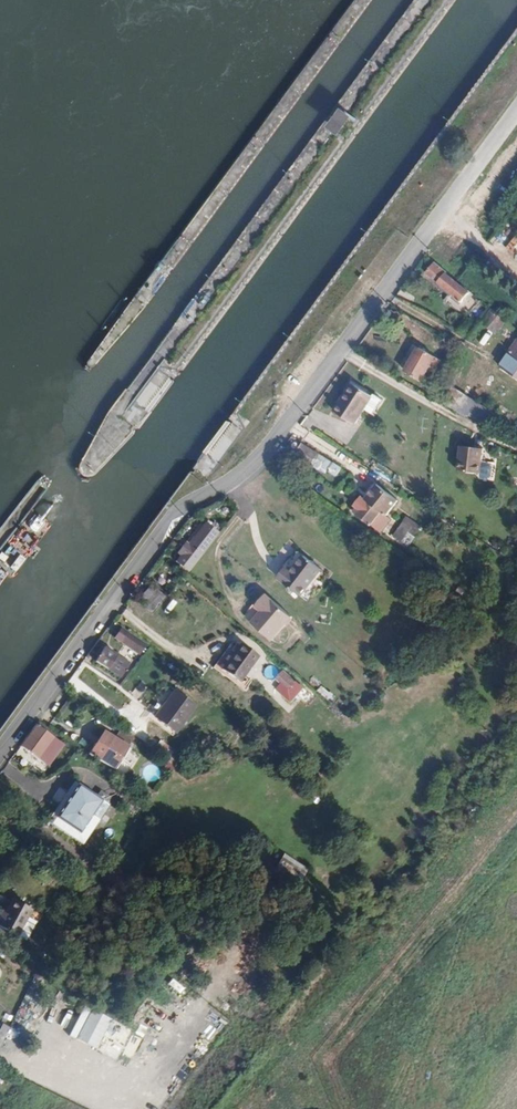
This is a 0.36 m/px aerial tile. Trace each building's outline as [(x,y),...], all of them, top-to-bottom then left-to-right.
[(342,116),(333,127),(337,132),(347,120),(342,116)] [(467,241),(458,254),(464,259),(474,246),(467,241)] [(439,283),(474,313),(480,305),(457,285),(458,283),(447,274),(439,283)] [(505,322),(494,335),(506,345),(516,332),(505,322)] [(420,349),(407,373),(421,381),(435,357),(420,349)] [(377,402),(369,414),(377,418),(386,404),(358,387),(351,398),(355,401),(361,392),(377,402)] [(351,398),(339,417),(358,430),(369,414),(377,402),(361,392),(355,401),(351,398)] [(315,452),(344,471),(351,460),(299,425),(291,437),(295,439),(311,449),(315,452)] [(460,446),(458,471),(480,473),(481,464),(483,448),(460,446)] [(490,465),(481,464),(480,473),(489,474),(490,465)] [(359,487),(352,497),(367,507),(374,497),(379,500),(389,485),(368,471),(358,486),(359,487)] [(349,501),(364,511),(367,507),(352,497),(349,501)] [(400,508),(389,522),(397,527),(407,513),(400,508)] [(407,548),(422,526),(406,515),(391,537),(407,548)] [(206,523),(189,546),(186,543),(178,553),(181,555),(177,560),(179,561),(183,556),(188,560),(195,551),(201,556),(215,539),(219,534),(206,523)] [(287,574),(309,593),(330,568),(309,549),(287,574)] [(195,551),(188,560),(183,556),(179,561),(190,569),(201,556),(195,551)] [(135,602),(150,614),(164,595),(149,584),(135,602)] [(262,612),(251,624),(271,642),(292,619),(266,596),(256,607),(262,612)] [(256,607),(246,619),(251,624),(262,612),(256,607)] [(119,629),(114,638),(140,655),(146,646),(119,629)] [(226,649),(222,655),(228,660),(239,646),(237,643),(230,652),(226,649)] [(239,646),(228,660),(245,674),(256,659),(239,646)] [(104,648),(94,663),(108,672),(118,657),(104,648)] [(222,655),(212,668),(218,673),(220,670),(228,660),(222,655)] [(118,657),(108,672),(119,679),(128,664),(118,657)] [(228,660),(220,670),(237,683),(245,674),(228,660)] [(281,683),(276,688),(289,702),(304,689),(285,668),(275,677),(281,683)] [(218,673),(235,687),(237,683),(220,670),(218,673)] [(174,691),(155,717),(176,732),(195,706),(174,691)] [(34,723),(26,736),(30,737),(39,726),(34,723)] [(31,738),(25,748),(42,760),(56,737),(39,726),(30,737),(31,738)] [(107,729),(100,739),(108,744),(115,734),(107,729)] [(115,734),(108,744),(106,747),(121,758),(130,745),(115,734)] [(26,736),(20,745),(23,747),(30,737),(26,736)] [(30,737),(23,747),(25,748),(31,738),(30,737)] [(99,756),(115,766),(121,758),(106,747),(99,756)] [(65,803),(57,815),(81,831),(104,797),(79,781),(71,792),(75,795),(69,805),(65,803)] [(71,792),(65,803),(69,805),(75,795),(71,792)] [(7,911),(14,915),(19,906),(1,896),(0,898),(0,923),(7,911)] [(0,923),(0,929),(6,932),(14,915),(7,911),(0,923)] [(142,1029),(154,1037),(164,1021),(151,1014),(142,1029)] [(0,1026),(0,1049),(9,1026),(1,1023),(0,1026)] [(96,1043),(115,1058),(126,1044),(107,1029),(96,1043)]
